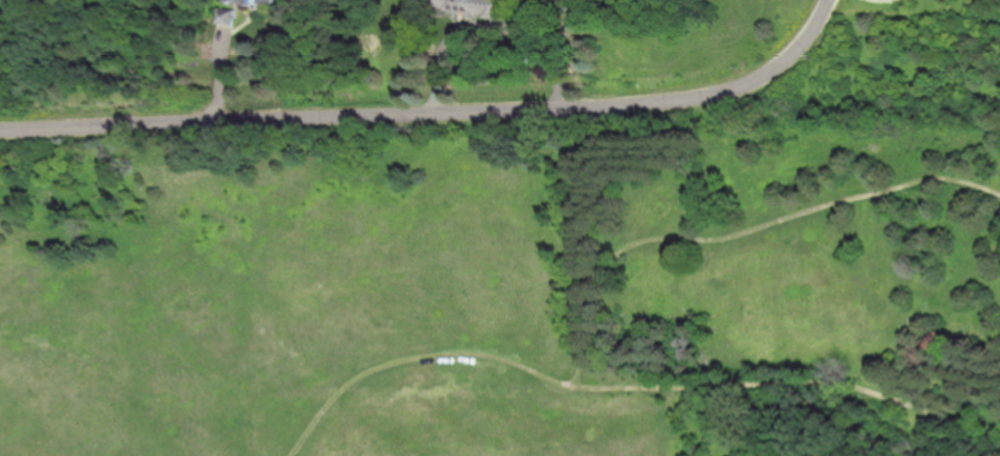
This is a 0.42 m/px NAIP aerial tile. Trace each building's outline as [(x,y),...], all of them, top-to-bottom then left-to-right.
[(462,12),(491,16),(492,6),(483,4),(483,0),(464,0),(462,12)] [(232,26),(235,14),(222,11),(219,22),(232,26)]
